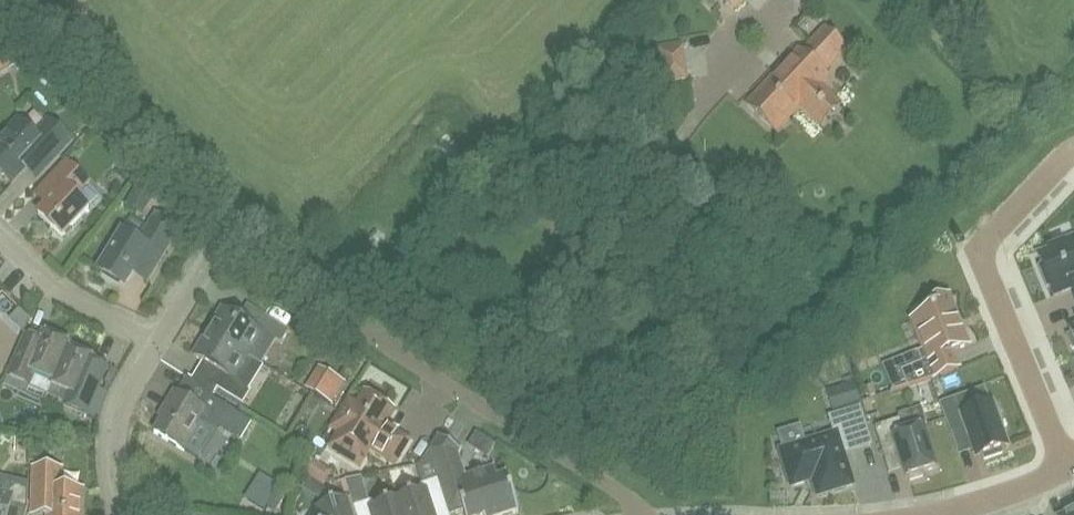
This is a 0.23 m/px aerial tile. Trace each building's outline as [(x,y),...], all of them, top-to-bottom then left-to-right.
[(734,9),(743,0),(724,0),(734,9)] [(799,51),(785,66),(773,79),(800,105),(813,117),(820,109),(821,110),(825,106),(824,105),(831,98),(818,86),(827,77),(823,73),(846,50),(825,30),(802,54),(799,51)] [(2,76),(27,60),(15,42),(0,51),(0,74),(2,76)] [(691,45),(659,47),(662,83),(693,81),(691,45)] [(800,105),(773,79),(748,105),(775,131),(800,105)] [(72,143),(48,121),(34,135),(19,122),(0,141),(0,173),(12,183),(25,170),(37,180),(72,143)] [(62,237),(90,208),(77,196),(89,183),(67,162),(45,185),(56,195),(38,214),(62,237)] [(161,261),(171,243),(179,229),(156,215),(140,242),(122,231),(97,271),(125,288),(142,261),(155,270),(161,261)] [(928,249),(936,257),(950,243),(942,235),(928,249)] [(1073,238),(1056,245),(1058,248),(1038,256),(1041,264),(1038,267),(1047,288),(1051,288),(1055,296),(1071,289),(1073,295),(1073,239),(1073,238)] [(1009,263),(1028,256),(1023,243),(1004,250),(1009,263)] [(1023,304),(1047,295),(1032,258),(1009,267),(1023,304)] [(928,314),(911,321),(923,350),(918,353),(922,363),(901,371),(908,387),(929,380),(959,368),(953,352),(969,345),(949,297),(925,307),(928,314)] [(222,310),(209,333),(248,357),(262,333),(281,345),(290,331),(267,318),(259,332),(222,310)] [(40,342),(26,336),(8,378),(22,385),(23,383),(49,394),(52,387),(69,349),(71,345),(68,344),(69,342),(68,339),(51,332),(48,333),(48,335),(44,333),(40,342)] [(234,381),(248,357),(209,333),(194,358),(225,376),(217,390),(244,406),(252,393),(234,381)] [(8,342),(3,357),(14,361),(20,345),(8,342)] [(72,351),(69,349),(52,387),(69,395),(64,407),(87,418),(99,390),(85,384),(95,360),(91,359),(92,356),(91,354),(76,347),(73,348),(72,351)] [(343,381),(326,370),(313,391),(329,402),(343,381)] [(862,392),(833,399),(836,411),(865,404),(862,392)] [(342,433),(338,439),(333,447),(359,463),(368,448),(395,465),(409,441),(399,435),(383,425),(392,410),(366,394),(357,409),(350,404),(335,428),(342,433)] [(180,451),(198,421),(215,432),(219,425),(242,439),(252,423),(229,409),(207,395),(199,409),(179,396),(155,435),(180,451)] [(977,458),(983,456),(984,460),(1003,454),(1001,450),(1007,448),(1000,429),(1004,427),(997,406),(992,408),(991,405),(990,405),(970,413),(964,396),(940,405),(950,432),(966,427),(974,450),(977,458)] [(468,442),(483,420),(464,407),(449,429),(468,442)] [(814,485),(818,496),(853,485),(841,448),(867,439),(869,446),(870,445),(859,409),(830,418),(835,435),(781,452),(792,487),(808,481),(810,478),(816,481),(814,485)] [(898,451),(904,470),(906,478),(908,477),(910,482),(924,477),(922,473),(936,469),(923,427),(904,432),(900,419),(874,427),(883,455),(898,451)] [(620,440),(626,431),(621,428),(615,437),(620,440)] [(438,479),(448,512),(449,514),(453,514),(463,512),(464,514),(510,514),(518,512),(507,476),(498,479),(495,468),(466,477),(459,455),(462,451),(438,436),(429,451),(438,479)] [(318,460),(308,474),(326,487),(336,472),(318,460)] [(83,491),(61,491),(62,470),(35,469),(33,499),(50,499),(50,514),(82,514),(83,491)] [(403,514),(439,514),(448,512),(438,479),(422,485),(424,491),(398,500),(403,514)] [(28,488),(4,483),(1,496),(0,495),(0,514),(9,514),(10,508),(28,512),(28,488)] [(346,498),(317,507),(319,514),(351,514),(346,498)] [(398,500),(372,508),(370,501),(353,507),(356,514),(403,514),(398,500)]
